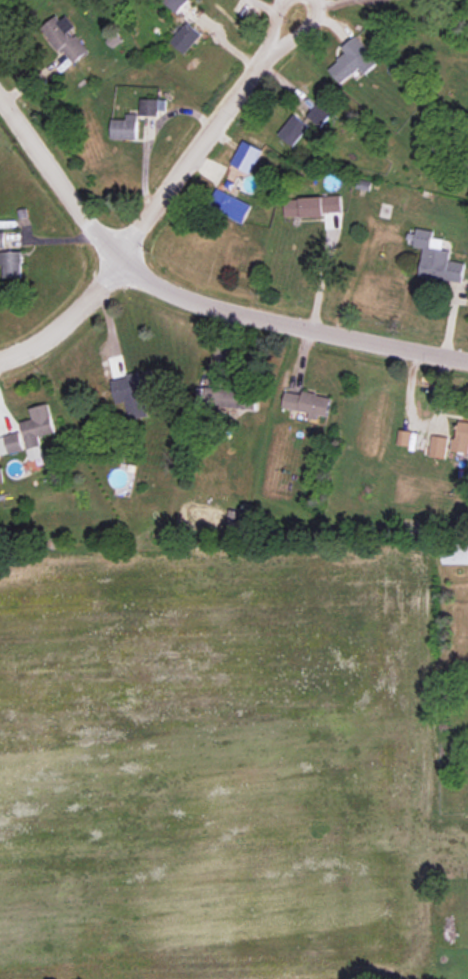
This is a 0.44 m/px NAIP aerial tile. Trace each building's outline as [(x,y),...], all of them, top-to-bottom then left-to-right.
[(179,13),(187,0),(160,0),(159,0),(179,13)] [(44,29),(72,64),(89,51),(72,29),(76,26),(65,12),(44,29)] [(171,42),(186,54),(202,34),(187,22),(171,42)] [(379,61),(356,35),(341,48),(346,53),(328,69),(341,84),(358,68),(364,75),(379,61)] [(140,115),(159,116),(159,110),(166,110),(167,99),(141,98),(140,115)] [(112,119),(112,139),(138,139),(138,114),(127,113),(127,119),(112,119)] [(309,125),(294,114),(278,134),(294,146),(309,125)] [(232,164),(251,174),(263,150),(244,140),(232,164)] [(252,204),(227,194),(219,212),(244,222),(252,204)] [(285,198),(285,216),(342,214),(341,196),(285,198)] [(419,276),(462,282),(465,263),(449,260),(451,251),(442,249),(444,239),(433,237),(434,231),(417,228),(414,247),(423,248),(419,276)] [(0,251),(0,266),(3,266),(2,277),(22,277),(22,251),(0,251)] [(144,395),(157,392),(153,371),(111,379),(116,404),(126,402),(129,420),(148,417),(144,395)] [(205,409),(257,407),(256,387),(204,389),(205,409)] [(282,407),(309,412),(308,418),(316,419),(318,414),(328,416),(332,397),(303,391),(302,394),(285,391),(282,407)] [(30,407),(32,419),(21,421),(30,460),(44,457),(39,436),(55,432),(49,403),(30,407)] [(459,420),(455,439),(452,439),(450,450),(467,453),(467,422),(459,420)] [(411,431),(398,430),(397,444),(409,445),(411,431)] [(19,432),(0,436),(0,447),(2,455),(24,449),(19,432)] [(429,456),(445,458),(449,437),(432,434),(429,456)] [(442,547),(442,563),(467,563),(467,548),(442,547)]
